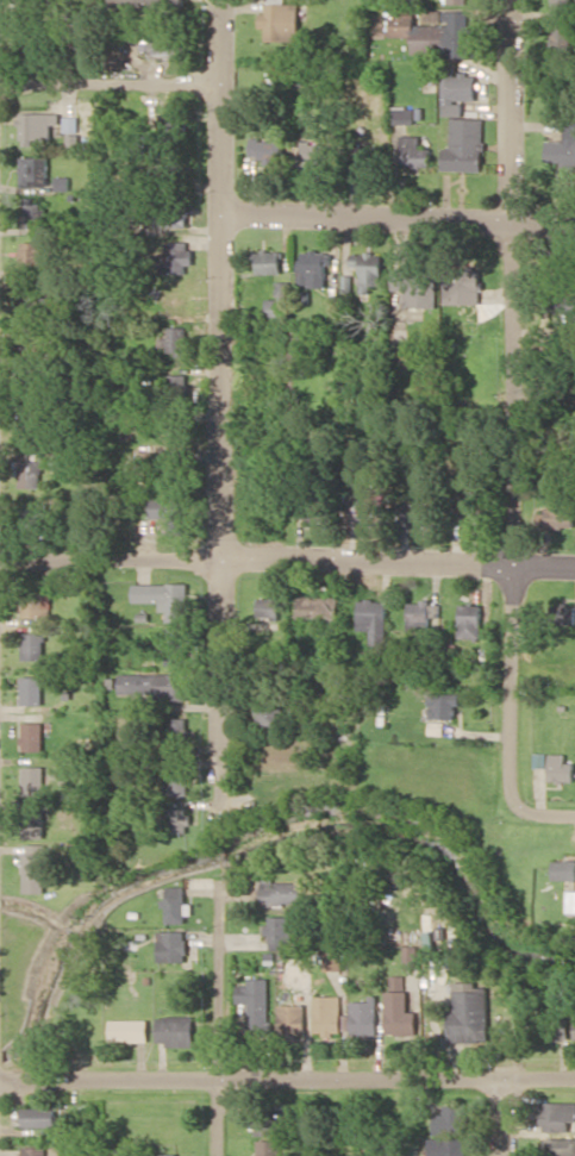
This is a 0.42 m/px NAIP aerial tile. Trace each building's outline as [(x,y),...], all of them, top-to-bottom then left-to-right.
[(552,15),(573,15),(574,0),(552,0),(552,15)] [(266,41),(299,40),(298,3),(266,3),(266,13),(259,13),(259,28),(265,28),(266,41)] [(413,57),(482,54),(481,45),(473,45),(471,10),(424,12),(425,24),(415,24),(415,12),(390,13),(391,37),(412,36),(413,57)] [(568,24),(553,26),(556,49),(571,47),(568,24)] [(149,58),(181,57),(181,30),(148,31),(149,58)] [(442,115),(463,116),(463,101),(476,101),(476,74),(454,74),(454,66),(443,66),(442,115)] [(390,108),(390,123),(413,123),(413,108),(390,108)] [(51,124),(59,124),(60,113),(20,112),(20,145),(34,145),(34,138),(51,138),(51,124)] [(185,113),(156,116),(158,135),(186,133),(185,113)] [(442,170),(482,171),(484,118),(451,118),(450,147),(443,147),(442,170)] [(431,166),(431,148),(419,148),(419,135),(399,135),(398,166),(431,166)] [(250,160),(282,161),(283,139),(251,138),(250,160)] [(546,139),(546,161),(563,162),(563,170),(574,170),(574,139),(546,139)] [(330,142),(301,142),(300,161),(329,162),(330,142)] [(357,164),(381,165),(382,146),(358,146),(357,164)] [(21,188),(69,187),(68,176),(48,176),(48,156),(20,157),(21,188)] [(187,227),(188,201),(155,200),(155,226),(187,227)] [(42,203),(20,204),(20,227),(43,227),(42,203)] [(20,273),(40,274),(40,273),(50,273),(51,242),(21,241),(20,273)] [(190,241),(166,241),(166,250),(160,251),(160,273),(190,272),(190,241)] [(257,274),(283,273),(282,250),(257,251),(257,274)] [(326,286),(327,251),(301,251),(300,286),(326,286)] [(382,253),(351,252),(350,266),(360,266),(360,291),(381,292),(382,253)] [(392,289),(403,289),(403,307),(435,307),(435,272),(392,271),(392,289)] [(445,304),(480,303),(479,272),(444,273),(445,304)] [(266,317),(281,317),(282,299),(266,299),(266,317)] [(45,453),(20,453),(19,486),(45,486),(45,453)] [(150,518),(168,517),(168,534),(184,534),(183,498),(150,499),(150,518)] [(347,502),(348,523),(377,523),(376,501),(347,502)] [(18,504),(19,530),(45,530),(44,503),(18,504)] [(401,506),(401,525),(434,524),(433,505),(401,506)] [(487,526),(487,507),(463,506),(462,525),(487,526)] [(538,509),(538,528),(573,527),(572,508),(538,509)] [(159,601),(160,611),(167,611),(167,622),(187,621),(186,583),(133,584),(133,602),(159,601)] [(21,616),(50,617),(51,589),(23,588),(21,616)] [(341,597),(297,595),(296,617),(323,618),(322,622),(340,623),(341,597)] [(259,617),(280,617),(280,596),(258,597),(259,617)] [(358,630),(371,630),(371,641),(386,641),(387,600),(358,599),(358,630)] [(429,631),(430,616),(439,617),(440,602),(409,601),(407,630),(429,631)] [(481,604),(459,604),(459,637),(481,638),(481,604)] [(551,604),(550,624),(574,625),(574,612),(574,605),(551,604)] [(165,665),(184,664),(183,631),(168,631),(168,644),(165,644),(165,665)] [(22,659),(45,659),(45,633),(22,632),(22,659)] [(188,674),(120,674),(120,696),(188,696),(188,674)] [(43,676),(21,676),(21,704),(42,705),(43,676)] [(279,725),(280,693),(259,692),(258,725),(279,725)] [(428,717),(458,719),(459,693),(429,692),(428,717)] [(43,722),(22,722),(22,750),(43,750),(43,722)] [(574,782),(574,762),(565,762),(565,754),(550,754),(549,781),(574,782)] [(168,795),(188,795),(189,757),(169,756),(168,795)] [(23,767),(24,795),(43,794),(42,766),(23,767)] [(188,806),(169,806),(169,833),(189,832),(188,806)] [(49,837),(48,807),(22,808),(23,838),(49,837)] [(23,892),(44,892),(45,844),(24,844),(23,892)] [(574,880),(574,860),(554,860),(554,880),(574,880)] [(259,904),(301,905),(301,882),(273,881),(273,877),(260,876),(259,904)] [(164,923),(185,923),(184,886),(164,886),(164,923)] [(288,916),(266,916),(265,936),(270,936),(270,949),(287,950),(288,916)] [(157,931),(158,961),(186,961),(185,930),(157,931)] [(416,969),(417,949),(404,949),(403,969),(416,969)] [(324,970),(341,970),(342,952),(324,951),(324,970)] [(385,1034),(416,1035),(417,1011),(406,1011),(406,975),(386,975),(385,1034)] [(266,978),(247,978),(247,984),(236,985),(236,1003),(246,1003),(247,1029),(260,1029),(259,1020),(267,1020),(266,978)] [(450,1041),(487,1041),(487,990),(475,990),(475,981),(450,981),(450,1041)] [(313,1034),(339,1034),(340,996),(314,996),(313,1034)] [(376,1035),(377,999),(350,999),(349,1035),(376,1035)] [(304,1035),(305,1005),(278,1004),(278,1035),(304,1035)] [(566,1039),(565,1009),(537,1010),(538,1040),(566,1039)] [(192,1045),(192,1016),(155,1016),(155,1045),(192,1045)] [(147,1041),(146,1019),(109,1020),(110,1042),(147,1041)] [(540,1102),(541,1132),(574,1131),(574,1102),(540,1102)] [(432,1113),(432,1133),(462,1134),(462,1105),(443,1104),(443,1113),(432,1113)] [(22,1126),(55,1126),(55,1108),(22,1108),(22,1126)] [(250,1134),(281,1134),(282,1115),(251,1114),(250,1134)] [(425,1138),(426,1155),(464,1155),(463,1137),(425,1138)] [(572,1139),(544,1138),(543,1155),(571,1155),(572,1139)] [(278,1140),(256,1140),(256,1155),(278,1155),(278,1140)] [(24,1146),(24,1155),(45,1155),(46,1146),(24,1146)]
